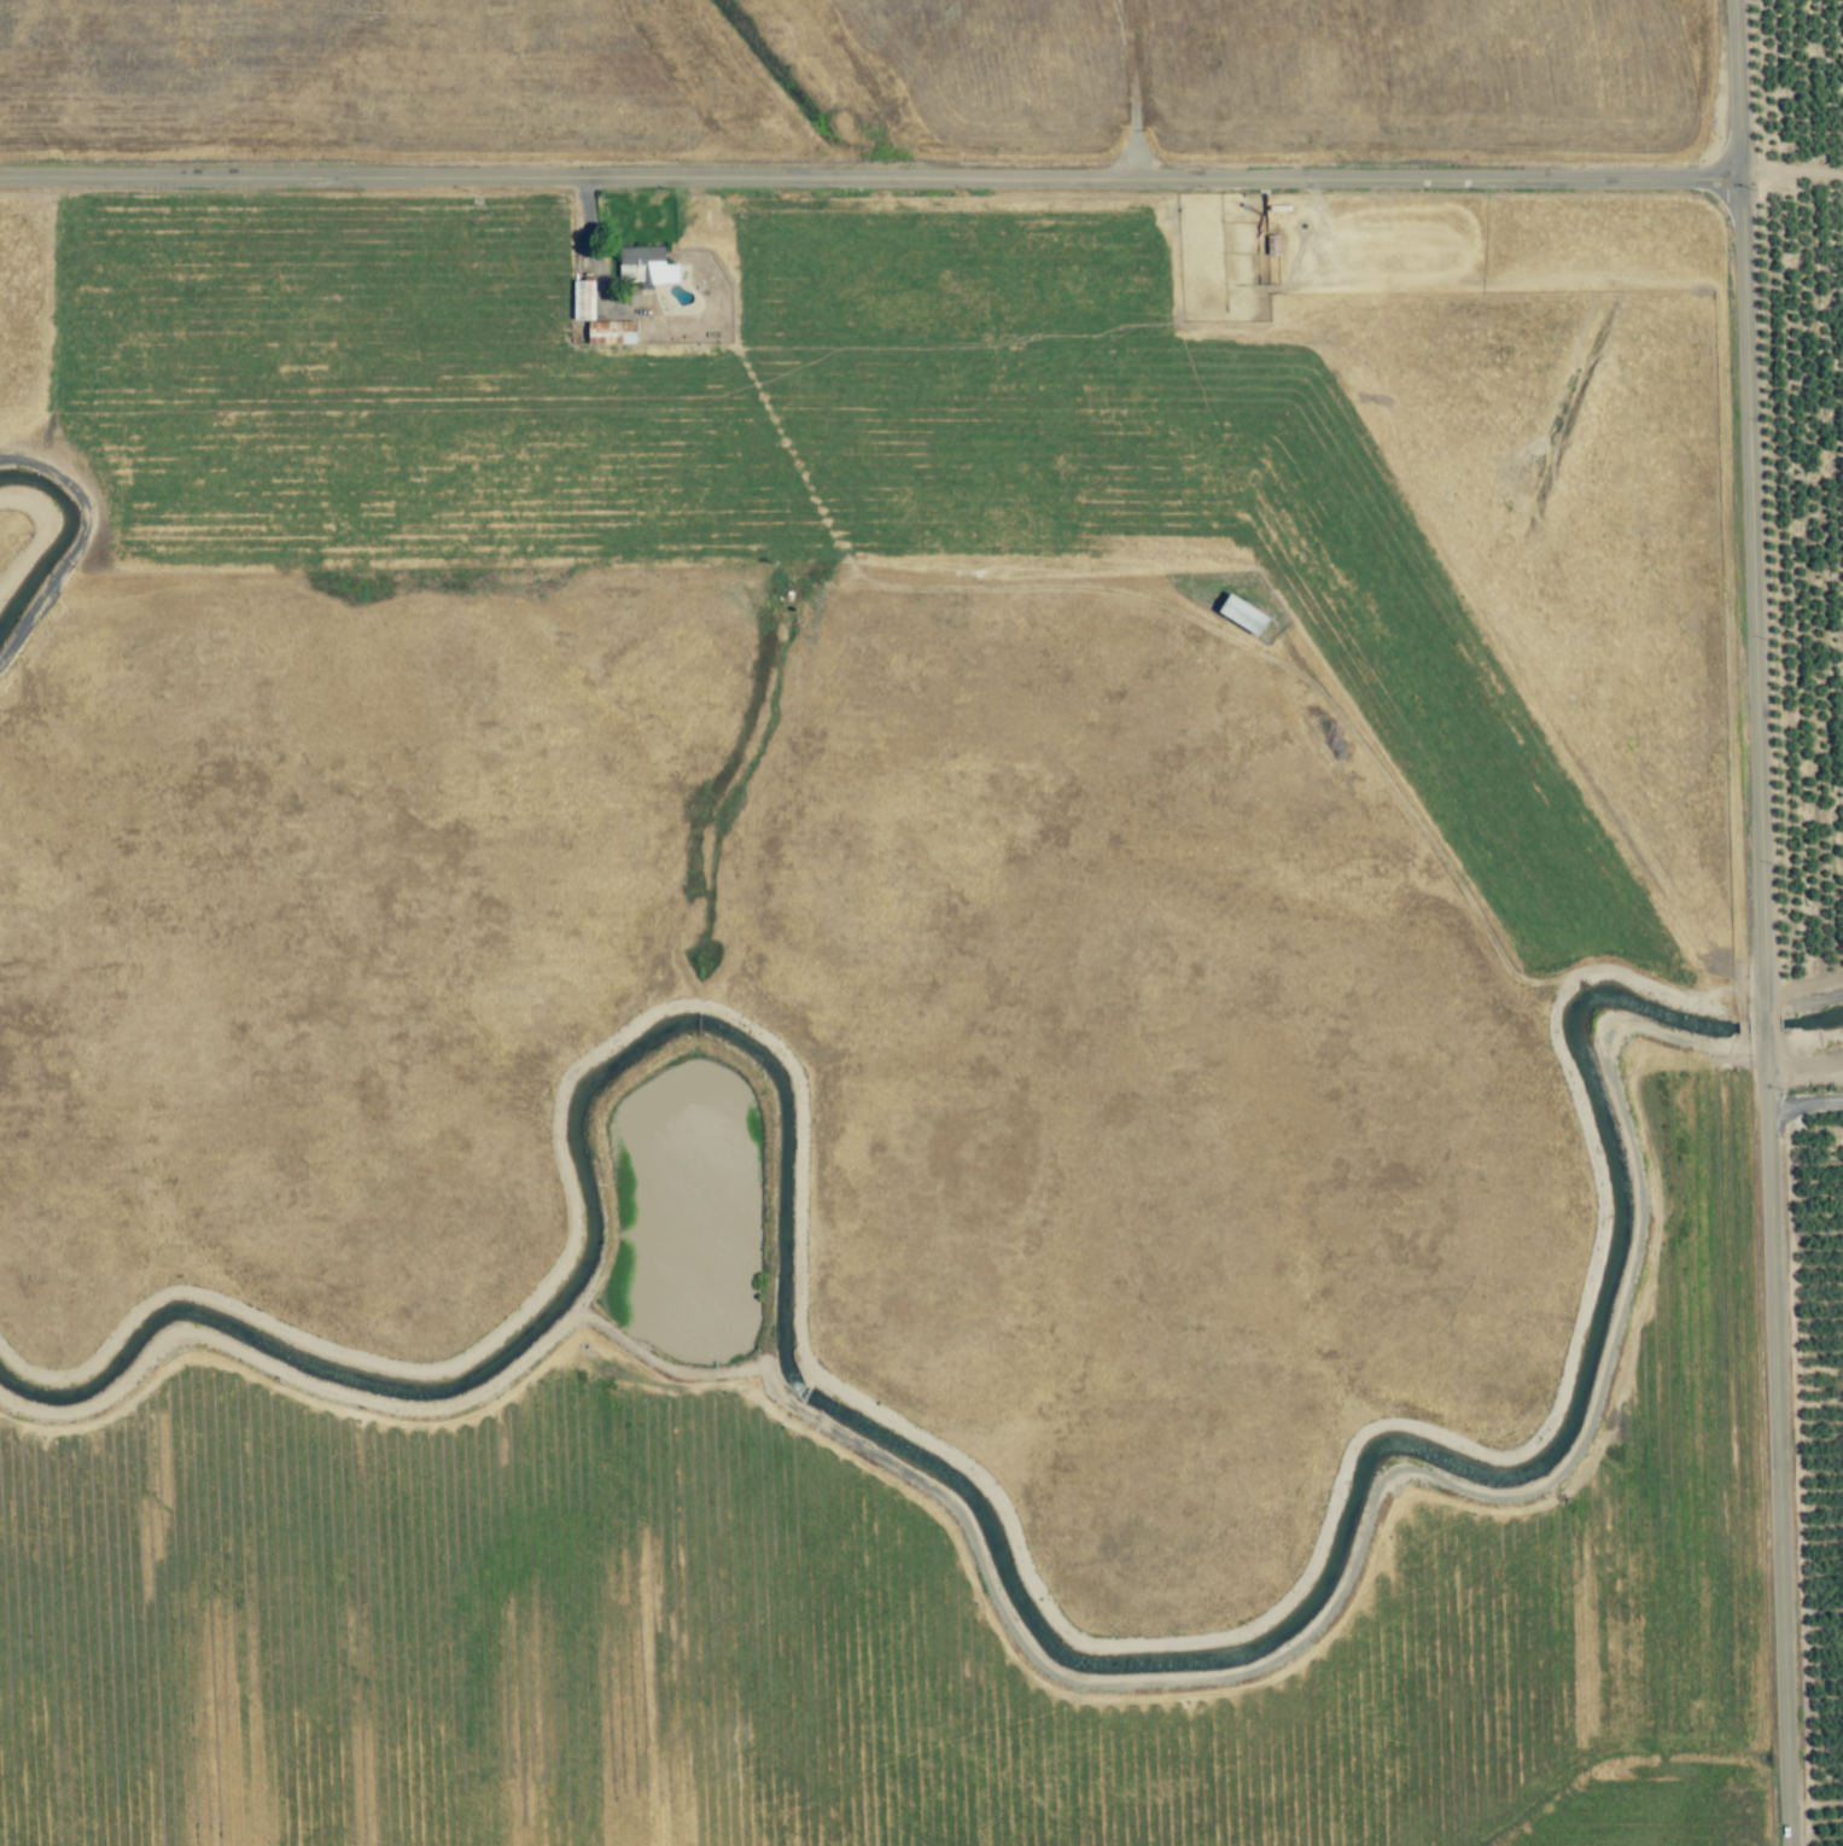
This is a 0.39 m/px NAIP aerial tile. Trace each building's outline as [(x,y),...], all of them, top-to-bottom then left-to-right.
[(1268,255),(1278,255),(1278,239),(1268,239),(1268,255)] [(619,248),(620,285),(679,284),(679,264),(665,264),(665,247),(619,248)] [(573,321),(588,321),(589,345),(636,345),(636,322),(595,322),(595,281),(573,281),(573,321)] [(1220,613),(1262,638),(1273,619),(1232,593),(1220,613)]
